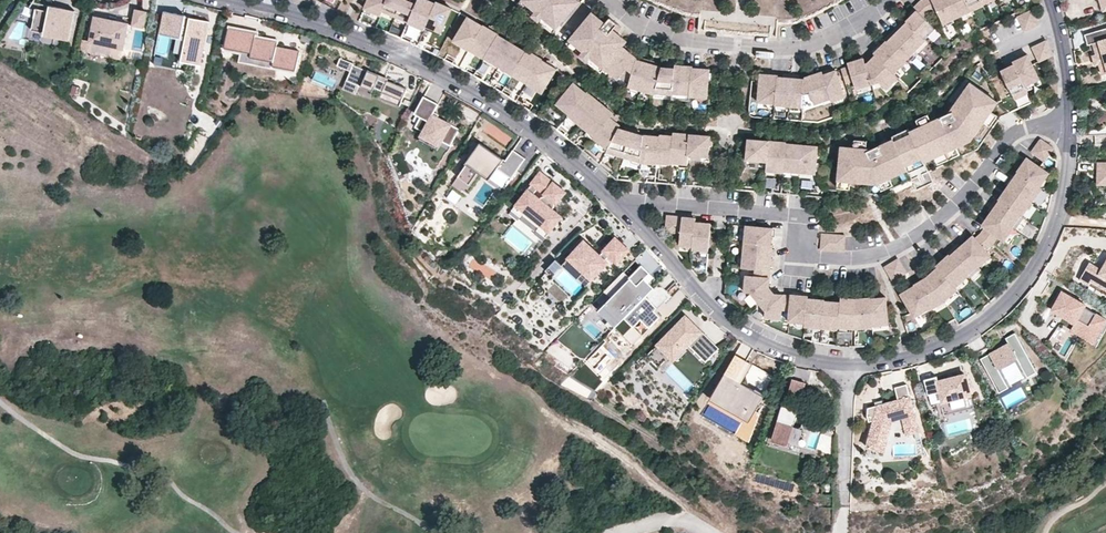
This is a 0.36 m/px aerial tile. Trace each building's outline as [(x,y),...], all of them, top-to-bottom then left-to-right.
[(418,0),(368,0),(364,9),(380,16),(383,11),(408,22),(418,0)] [(450,12),(443,9),(444,5),(436,2),(435,4),(426,0),(418,0),(408,22),(408,23),(417,27),(424,30),(426,26),(433,29),(441,33),(450,12)] [(519,3),(553,31),(579,0),(521,0),(519,3)] [(842,69),(846,83),(853,81),(856,89),(879,82),(886,89),(898,77),(894,73),(906,61),(908,63),(929,43),(926,40),(936,29),(925,18),(931,13),(938,9),(945,24),(972,11),(969,6),(982,0),(922,0),(914,7),(918,10),(915,13),(916,15),(914,17),(913,15),(907,21),(908,22),(903,26),(901,24),(890,35),(892,38),(888,42),(887,41),(883,45),(884,47),(882,48),(881,47),(875,53),(876,55),(869,63),(866,64),(864,58),(856,61),(857,64),(849,66),(842,69)] [(36,9),(31,31),(44,34),(44,37),(69,42),(75,11),(50,6),(49,11),(46,11),(36,9)] [(136,10),(133,26),(144,28),(147,12),(136,10)] [(1018,17),(1025,31),(1039,24),(1032,10),(1018,17)] [(199,66),(208,22),(190,18),(189,22),(185,21),(185,17),(186,16),(165,11),(160,34),(181,38),(181,36),(186,37),(181,62),(199,66)] [(707,96),(710,68),(703,67),(703,70),(700,70),(700,67),(692,66),(693,65),(684,64),(684,66),(681,66),(682,63),(675,63),(674,67),(667,66),(662,65),(657,64),(650,62),(641,59),(637,58),(637,57),(633,53),(631,55),(627,52),(629,50),(622,45),(627,39),(617,31),(621,25),(607,13),(602,19),(592,11),(566,42),(601,71),(605,66),(619,78),(627,67),(633,71),(629,84),(655,92),(655,90),(672,92),(672,91),(690,93),(689,94),(707,96)] [(128,24),(95,17),(90,42),(123,49),(128,24)] [(542,93),(557,69),(542,60),(542,59),(526,50),(525,52),(518,48),(516,51),(503,43),(505,40),(498,35),(498,34),(483,25),(482,26),(467,17),(453,41),(462,46),(468,51),(469,50),(476,54),(484,59),(484,58),(492,62),(498,66),(505,70),(520,79),(527,83),(527,84),(534,88),(542,93)] [(229,26),(228,29),(256,35),(259,32),(229,26)] [(424,50),(433,29),(426,26),(424,30),(417,27),(410,43),(424,50)] [(296,71),(300,52),(277,47),(278,43),(258,39),(255,39),(256,35),(229,29),(225,48),(252,53),(251,56),(250,57),(274,62),(273,66),(296,71)] [(1085,35),(1088,46),(1094,44),(1097,55),(1098,58),(1104,57),(1105,61),(1099,62),(1100,65),(1103,75),(1105,74),(1105,29),(1085,35)] [(518,48),(505,40),(503,43),(516,51),(518,48)] [(1053,55),(1047,41),(1032,47),(1039,62),(1053,55)] [(458,67),(468,51),(462,46),(451,64),(458,67)] [(225,48),(224,48),(224,50),(241,54),(251,56),(252,53),(225,48)] [(466,71),(476,54),(469,50),(468,51),(458,67),(459,68),(466,71)] [(251,56),(241,54),(239,62),(272,69),(273,66),(274,62),(250,57),(251,56)] [(1098,58),(1097,55),(1093,57),(1096,66),(1100,65),(1099,62),(1105,61),(1104,57),(1098,58)] [(1039,79),(1029,58),(1022,61),(1021,58),(1013,62),(1014,64),(1011,66),(1012,68),(1009,69),(1008,67),(1001,71),(1012,94),(1026,88),(1025,86),(1039,79)] [(353,65),(339,59),(337,65),(351,71),(353,67),(353,65)] [(488,84),(498,66),(492,62),(481,80),(488,84)] [(494,88),(505,70),(498,66),(488,84),(494,88)] [(379,78),(353,67),(351,71),(346,82),(359,87),(373,93),(374,89),(382,93),(380,100),(389,104),(390,102),(400,107),(406,91),(387,83),(388,80),(379,77),(379,78)] [(803,91),(810,89),(814,102),(831,97),(832,99),(845,95),(836,69),(830,70),(823,73),(823,70),(805,76),(804,77),(799,77),(791,76),(783,75),(778,75),(778,73),(760,72),(758,100),(775,102),(775,103),(802,105),(803,91)] [(516,102),(527,84),(527,83),(520,79),(509,98),(516,101),(516,102)] [(355,96),(359,87),(346,82),(343,90),(355,96)] [(974,96),(979,89),(970,83),(965,90),(974,96)] [(523,106),(534,88),(527,84),(516,102),(523,106)] [(709,156),(711,135),(690,134),(690,137),(683,136),(683,133),(674,132),(673,136),(660,134),(660,136),(660,139),(652,139),(652,135),(643,135),(638,133),(631,131),(624,129),(618,128),(620,125),(610,117),(613,113),(606,107),(604,110),(592,100),(594,98),(587,91),(586,93),(580,88),(577,90),(571,85),(556,104),(569,114),(568,115),(575,121),(581,126),(588,131),(594,136),(594,137),(608,149),(607,152),(641,161),(658,163),(658,162),(671,163),(671,162),(688,163),(689,154),(709,156)] [(1026,88),(1012,94),(1014,99),(1028,92),(1026,88)] [(997,102),(979,89),(974,96),(965,90),(949,114),(939,118),(941,121),(935,124),(934,121),(932,121),(921,127),(910,132),(894,139),(895,142),(882,148),(881,145),(872,149),(866,149),(854,148),(841,146),(838,180),(851,181),(878,183),(879,183),(892,177),(908,169),(924,162),(935,157),(957,147),(971,141),(984,121),(991,111),(997,102)] [(438,118),(433,116),(434,113),(439,104),(424,96),(415,114),(421,117),(415,127),(424,132),(442,141),(450,146),(459,129),(438,118)] [(1044,98),(1035,102),(1037,107),(1046,102),(1044,98)] [(991,111),(984,121),(990,126),(997,116),(991,111)] [(918,119),(921,127),(932,121),(929,114),(918,119)] [(570,140),(581,126),(575,121),(563,135),(570,140)] [(488,122),(483,130),(507,146),(513,137),(488,122)] [(576,145),(588,131),(581,126),(570,140),(576,145)] [(893,136),(894,139),(910,132),(909,129),(893,136)] [(442,141),(424,132),(419,140),(437,150),(442,141)] [(816,173),(818,149),(810,149),(810,145),(794,144),(793,147),(786,146),(786,143),(787,142),(777,141),(777,144),(770,144),(770,140),(749,138),(747,159),(767,161),(767,170),(784,171),(784,170),(816,173)] [(881,145),(882,148),(895,142),(894,139),(881,145)] [(1053,149),(1040,139),(1031,152),(1044,161),(1053,149)] [(867,141),(855,140),(854,148),(866,149),(867,141)] [(480,145),(452,186),(464,193),(478,174),(479,172),(501,187),(505,189),(526,158),(513,150),(505,162),(480,145)] [(957,147),(935,157),(938,164),(960,154),(957,147)] [(1049,174),(1030,160),(1025,166),(1023,165),(1017,172),(1018,172),(1015,177),(1016,178),(1015,180),(1013,179),(1008,186),(1004,192),(1006,193),(1004,196),(1002,195),(998,200),(997,199),(992,206),(995,208),(991,213),(986,219),(989,222),(985,228),(981,234),(975,239),(969,244),(967,241),(961,247),(956,251),(954,248),(948,254),(949,255),(944,260),(946,261),(944,263),(942,261),(936,267),(938,269),(927,278),(914,285),(914,287),(907,291),(909,294),(902,298),(914,318),(928,310),(929,312),(944,303),(957,291),(954,288),(967,277),(969,279),(980,269),(978,267),(990,256),(985,251),(992,245),(998,237),(1004,241),(1013,228),(1015,230),(1024,218),(1022,216),(1042,188),(1040,187),(1049,174)] [(925,165),(924,162),(908,169),(909,172),(925,165)] [(1100,184),(1105,185),(1105,163),(1098,163),(1098,172),(1100,173),(1100,184)] [(639,181),(641,166),(633,165),(631,181),(639,181)] [(647,182),(649,167),(641,166),(639,181),(647,182)] [(686,185),(687,170),(679,169),(678,184),(686,185)] [(694,186),(695,171),(687,170),(686,185),(694,186)] [(553,188),(553,187),(554,185),(555,183),(540,171),(531,183),(557,204),(564,195),(561,193),(560,194),(557,193),(556,192),(554,191),(553,188)] [(478,174),(500,189),(501,187),(479,172),(478,174)] [(765,192),(766,177),(758,176),(757,191),(765,192)] [(773,193),(774,178),(766,177),(765,192),(773,193)] [(892,177),(879,183),(881,188),(895,182),(892,177)] [(798,195),(799,180),(791,179),(790,194),(798,195)] [(805,195),(807,180),(799,180),(798,195),(805,195)] [(851,181),(838,180),(838,187),(850,189),(851,181)] [(566,192),(555,183),(554,185),(553,187),(553,188),(554,191),(556,192),(557,193),(560,194),(561,193),(564,195),(566,192)] [(452,189),(446,197),(455,203),(461,195),(452,189)] [(553,209),(528,189),(508,215),(516,221),(514,224),(535,241),(540,245),(563,216),(553,209)] [(709,250),(711,227),(703,226),(703,223),(695,222),(696,218),(667,216),(666,231),(681,233),(680,245),(693,246),(692,249),(709,250)] [(888,322),(886,302),(878,302),(878,299),(870,299),(855,300),(840,299),(840,303),(840,307),(832,306),(833,303),(824,302),(824,301),(807,300),(808,297),(799,296),(799,300),(790,299),(791,296),(774,295),(768,288),(771,257),(773,244),(771,244),(772,236),(769,235),(769,228),(746,226),(745,241),(742,268),(756,269),(755,277),(746,276),(745,292),(751,293),(766,310),(765,315),(782,317),(782,308),(790,309),(789,320),(797,321),(796,337),(804,339),(805,324),(814,325),(813,341),(821,343),(829,344),(830,327),(838,328),(839,325),(856,327),(872,325),(872,323),(888,322)] [(828,250),(844,251),(845,236),(829,234),(828,250)] [(973,236),(967,241),(969,244),(975,239),(973,236)] [(604,250),(617,262),(629,250),(616,238),(604,250)] [(600,255),(584,241),(569,258),(584,272),(577,279),(585,286),(607,262),(605,260),(600,255)] [(605,260),(609,255),(604,250),(600,255),(605,260)] [(565,255),(559,262),(562,265),(569,258),(565,255)] [(584,272),(569,258),(562,265),(577,279),(584,272)] [(892,281),(906,273),(898,259),(884,267),(892,281)] [(1105,263),(1101,269),(1099,268),(1089,263),(1079,280),(1089,285),(1091,282),(1105,289),(1105,287),(1105,262),(1105,263)] [(615,327),(655,288),(645,278),(650,273),(642,265),(630,277),(624,271),(604,291),(612,298),(598,312),(604,318),(602,320),(612,330),(615,327)] [(668,297),(656,286),(655,288),(615,327),(633,345),(643,335),(634,327),(641,320),(650,328),(661,317),(655,311),(668,297)] [(1105,320),(1105,319),(1084,307),(1086,305),(1062,292),(1052,310),(1070,320),(1075,323),(1074,325),(1097,337),(1105,320)] [(703,336),(696,329),(698,328),(686,316),(660,342),(672,354),(677,349),(682,343),(687,348),(690,345),(690,344),(707,360),(719,349),(704,334),(703,336)] [(1105,329),(1105,320),(1097,337),(1096,347),(1105,329)] [(1097,337),(1074,325),(1072,327),(1069,332),(1096,347),(1097,337)] [(900,341),(897,326),(889,328),(892,342),(894,342),(900,341)] [(851,346),(851,330),(843,330),(843,346),(844,346),(851,346)] [(868,346),(868,330),(860,330),(860,346),(867,346),(868,346)] [(1037,372),(1015,333),(1006,338),(1009,344),(980,359),(999,393),(1009,388),(998,368),(1016,358),(1027,378),(1037,372)] [(660,366),(672,354),(660,342),(648,354),(660,366)] [(682,353),(687,348),(682,343),(677,349),(682,353)] [(752,416),(763,396),(736,380),(742,369),(730,363),(713,394),(752,416)] [(970,394),(965,374),(953,377),(953,380),(950,381),(949,378),(938,381),(937,376),(925,379),(928,394),(940,391),(943,401),(970,394)] [(802,400),(807,383),(793,379),(788,395),(802,400)] [(891,415),(901,413),(902,417),(906,434),(914,432),(916,439),(920,438),(907,384),(895,387),(898,399),(883,403),(882,403),(883,406),(877,407),(877,405),(876,405),(868,407),(867,415),(869,421),(873,420),(866,446),(884,451),(892,420),(891,415)] [(752,416),(713,394),(710,398),(750,420),(752,416)] [(807,445),(811,431),(794,426),(798,413),(782,408),(776,426),(779,427),(776,437),(789,441),(789,439),(807,445)]
